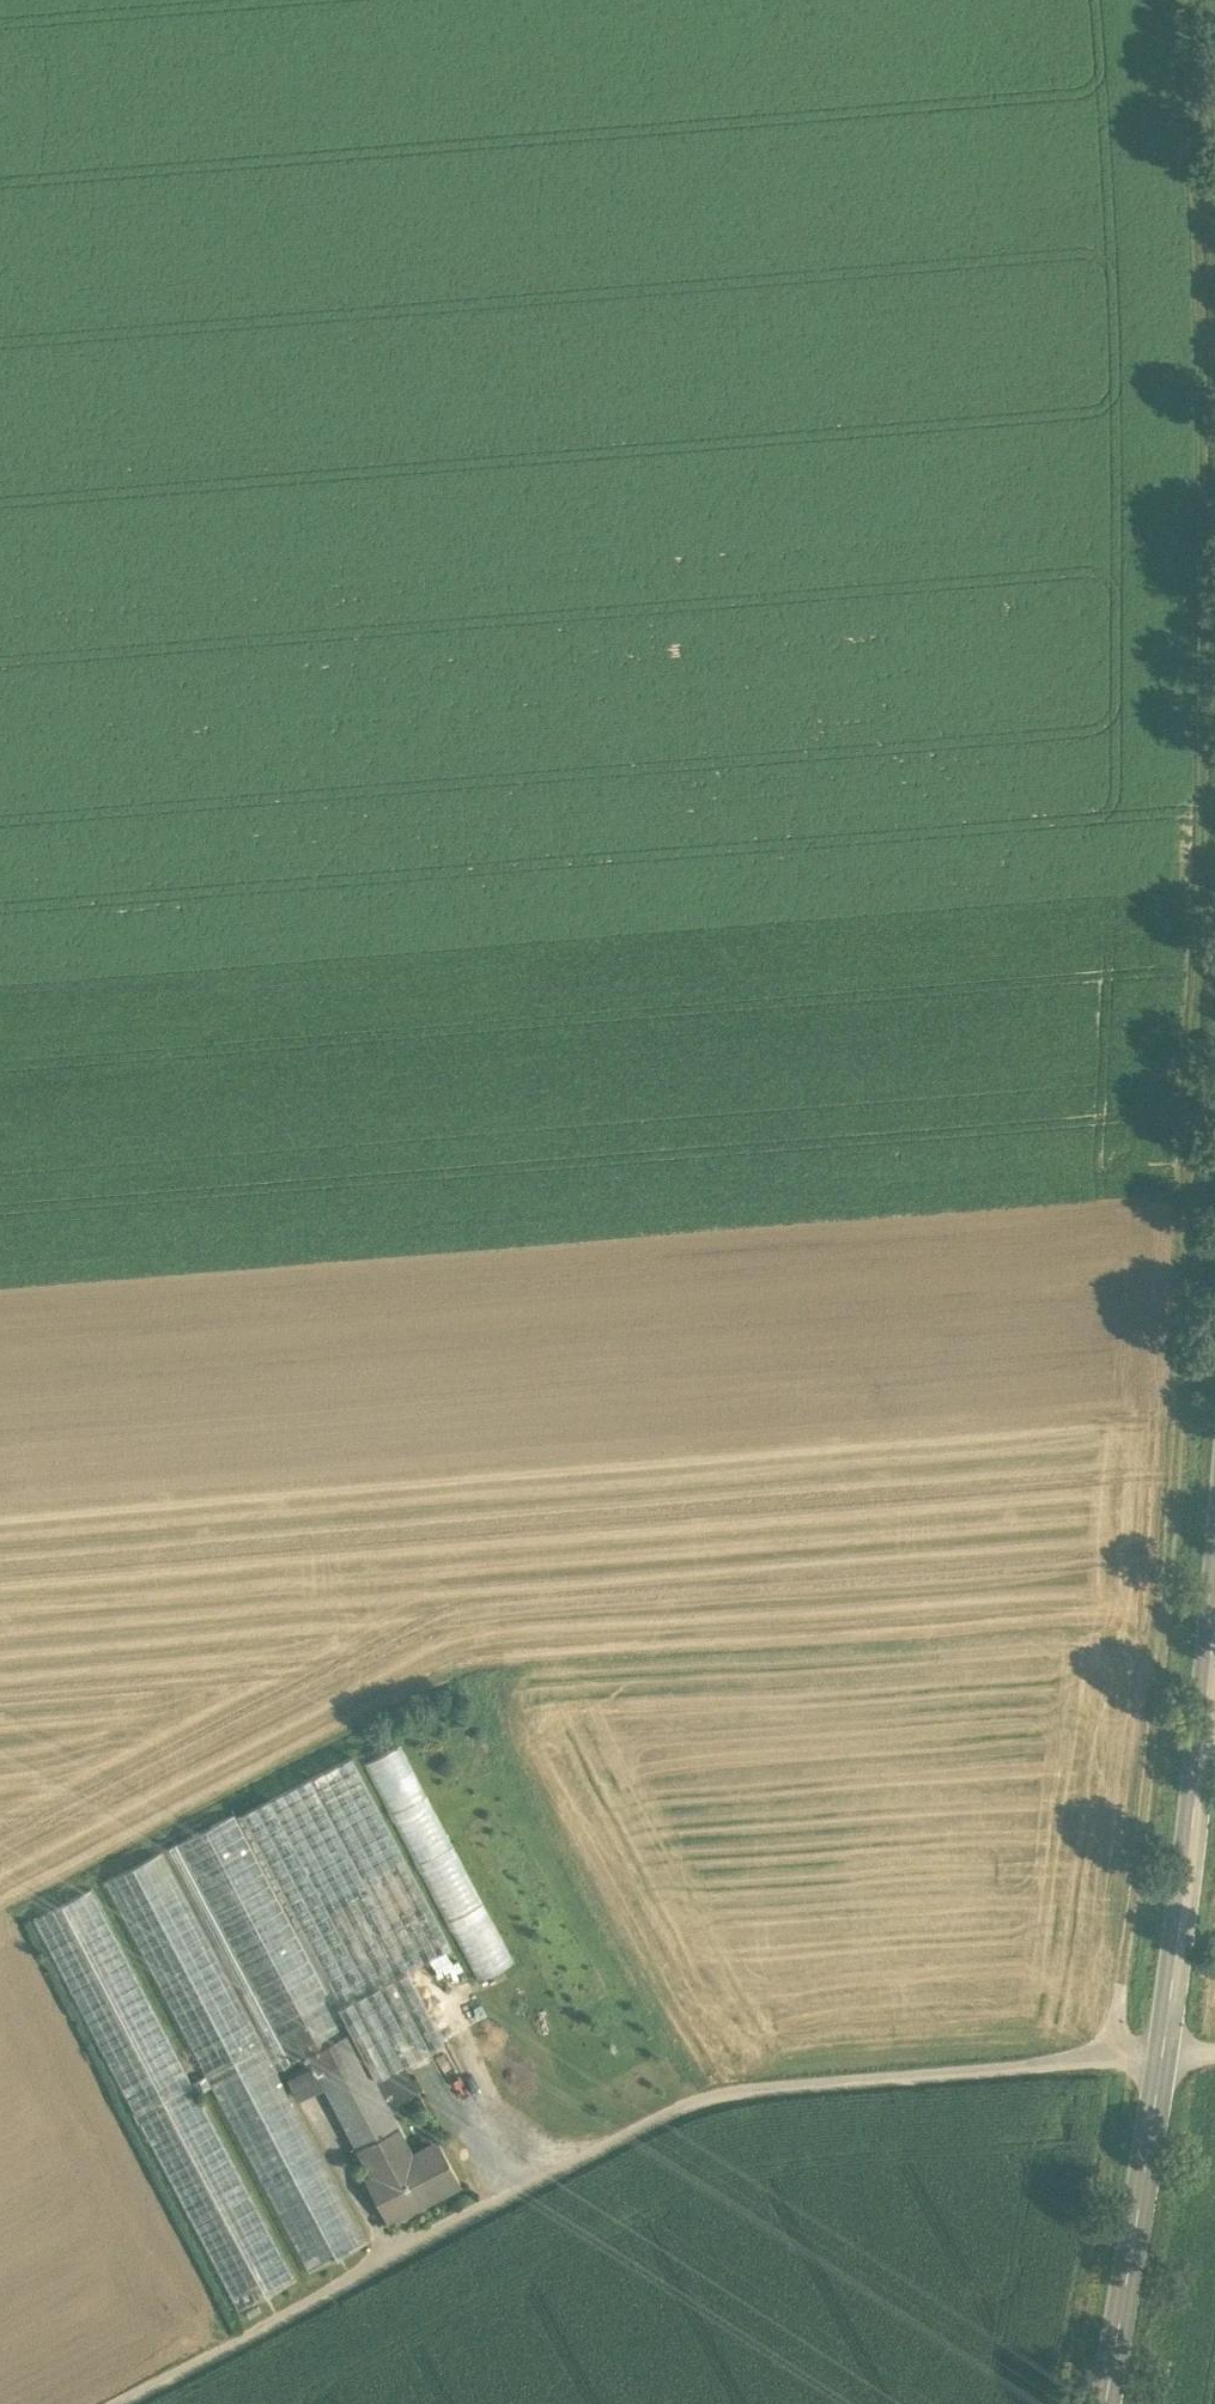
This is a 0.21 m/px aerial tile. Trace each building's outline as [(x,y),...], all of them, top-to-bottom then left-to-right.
[(401,1744),(365,1763),(479,1982),(516,1963),(401,1744)] [(351,1757),(236,1817),(336,2009),(407,1971),(450,1947),(351,1757)] [(192,2083),(91,1889),(32,1920),(237,2312),(295,2281),(197,2094),(210,2087),(308,2274),(367,2243),(276,2071),(308,2054),(347,2033),(348,2032),(336,2009),(236,1817),(234,1815),(103,1882),(204,2077),(192,2083)] [(407,1971),(336,2009),(348,2032),(347,2033),(371,2080),(444,2042),(407,1971)] [(371,2080),(347,2033),(308,2054),(358,2148),(397,2128),(371,2080)] [(411,2155),(397,2128),(358,2148),(372,2176),(365,2179),(387,2221),(459,2184),(437,2141),(411,2155)]
